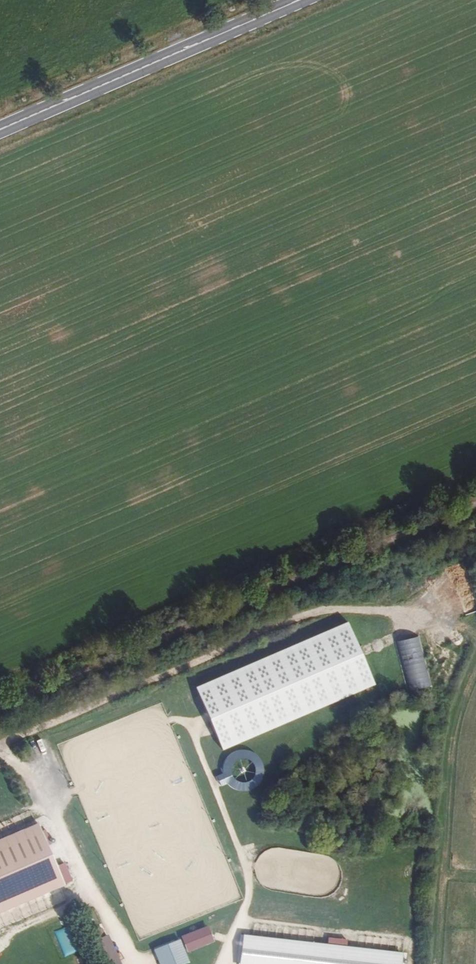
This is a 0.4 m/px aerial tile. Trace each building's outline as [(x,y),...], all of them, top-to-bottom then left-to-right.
[(466,614),(475,610),(475,599),(473,589),(459,593),(466,614)] [(350,622),(193,687),(208,723),(221,754),(378,689),(350,622)] [(420,637),(397,642),(409,696),(432,691),(420,637)] [(247,791),(253,788),(259,784),(262,778),(264,772),(263,765),(261,758),(257,753),(251,750),(244,748),(237,748),(231,751),(226,755),(222,761),(220,768),(221,774),(223,781),(228,786),(233,790),(240,791),(247,791)] [(36,825),(0,840),(0,914),(61,888),(36,825)] [(48,926),(59,959),(80,952),(68,919),(48,926)] [(207,925),(181,935),(187,952),(214,942),(207,925)] [(109,933),(95,939),(106,963),(122,963),(109,933)] [(243,935),(240,963),(400,963),(401,953),(243,935)] [(154,950),(159,963),(184,963),(188,962),(180,940),(154,950)]
